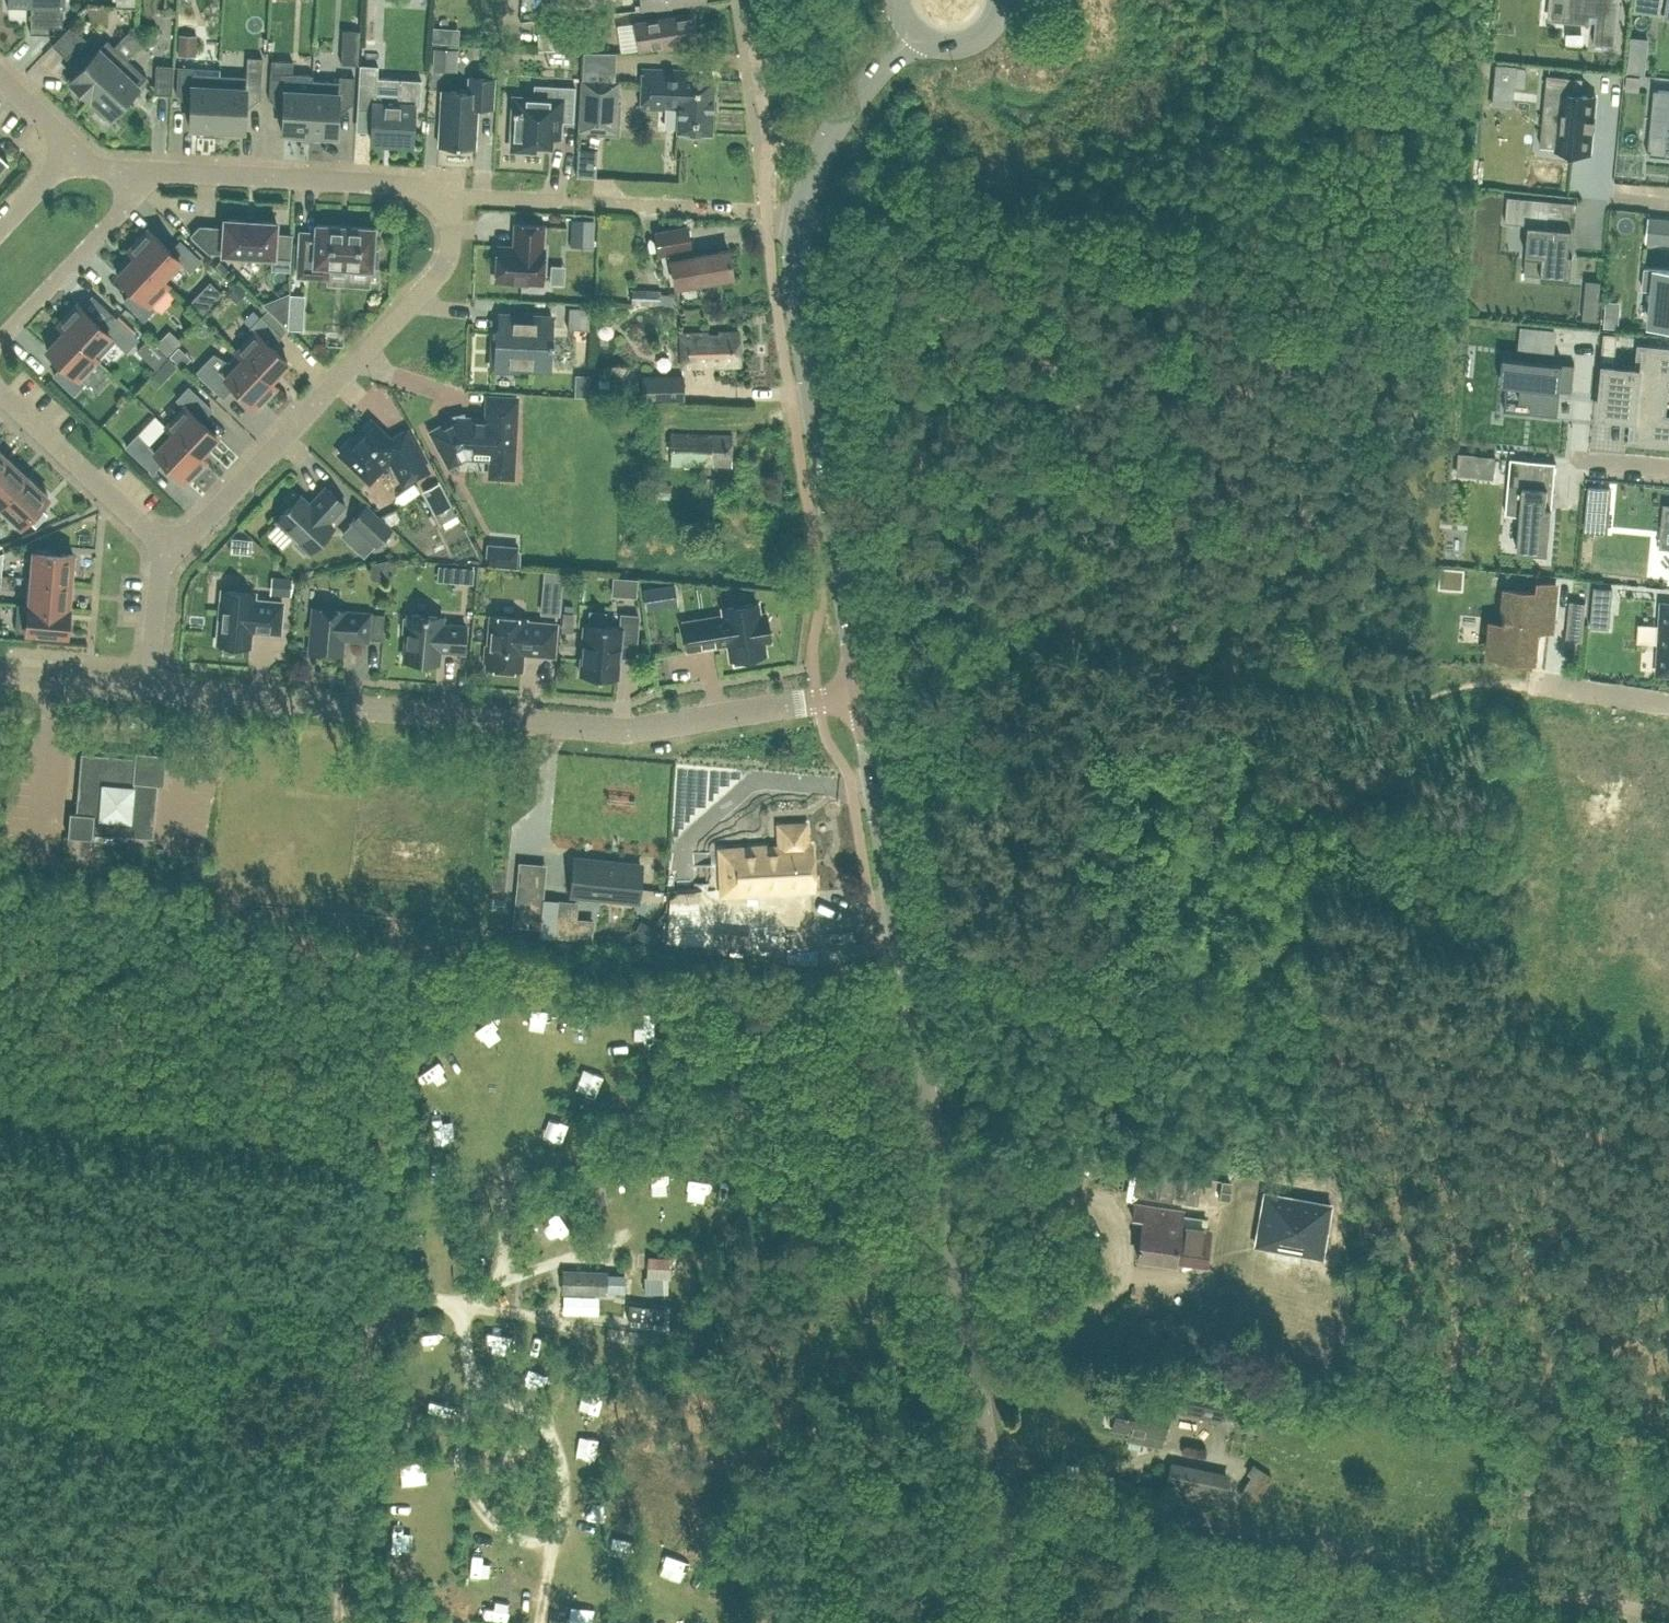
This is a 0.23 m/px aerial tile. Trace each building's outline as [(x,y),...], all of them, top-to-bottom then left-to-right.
[(9,6),(30,6),(30,32),(49,32),(49,26),(62,26),(63,0),(9,0),(9,6)] [(705,2),(705,0),(640,0),(641,9),(705,2)] [(1568,20),(1582,21),(1582,22),(1590,23),(1590,20),(1596,21),(1594,43),(1615,45),(1619,0),(1570,0),(1568,20)] [(648,46),(677,42),(678,46),(696,43),(691,12),(644,19),(648,46)] [(85,37),(70,24),(51,44),(66,57),(85,37)] [(554,30),(555,50),(586,49),(585,29),(554,30)] [(178,54),(195,55),(196,34),(178,33),(178,54)] [(88,96),(126,58),(107,39),(67,81),(79,93),(82,91),(88,96)] [(126,58),(88,96),(94,102),(91,105),(104,117),(106,114),(109,116),(146,76),(126,58)] [(1630,58),(1629,69),(1645,71),(1646,59),(1630,58)] [(309,133),(312,79),(311,79),(311,74),(291,73),(292,60),(271,59),(268,99),(283,100),(281,132),(284,132),(284,136),(301,137),(302,133),(309,133)] [(173,65),(156,64),(154,93),(171,94),(173,65)] [(216,128),(220,73),(193,72),(194,66),(177,65),(176,94),(191,95),(189,127),(192,127),(192,131),(209,132),(209,128),(216,128)] [(711,132),(713,78),(693,77),(693,69),(642,67),(640,107),(677,108),(676,130),(685,130),(685,134),(702,135),(703,132),(711,132)] [(220,73),(216,128),(223,129),(223,132),(240,133),(240,130),(243,130),(245,98),(260,99),(261,71),(246,70),(246,75),(220,73)] [(1547,73),(1544,102),(1560,103),(1556,146),(1556,148),(1591,152),(1593,129),(1594,129),(1595,128),(1593,128),(1594,119),(1595,119),(1596,118),(1594,118),(1596,95),(1582,94),(1577,93),(1578,76),(1547,73)] [(312,79),(309,133),(316,134),(315,138),(333,139),(333,135),(336,135),(337,103),(352,104),(354,76),(337,75),(336,80),(312,79)] [(1627,75),(1626,88),(1639,89),(1640,76),(1627,75)] [(475,146),(477,106),(492,106),(494,78),(468,76),(468,91),(441,90),(438,144),(475,146)] [(577,129),(616,131),(619,80),(581,77),(577,129)] [(371,141),(411,144),(413,105),(400,104),(401,95),(375,94),(375,83),(358,82),(356,108),(372,109),(371,141)] [(1494,82),(1492,104),(1509,106),(1511,84),(1494,82)] [(561,85),(560,98),(513,96),(510,148),(535,149),(535,144),(550,145),(550,135),(559,136),(560,121),(560,119),(572,120),(574,86),(561,85)] [(1652,134),(1666,136),(1664,152),(1668,153),(1668,90),(1654,88),(1654,91),(1657,91),(1652,134)] [(1532,197),(1526,255),(1543,256),(1541,274),(1571,277),(1573,253),(1570,252),(1572,227),(1547,225),(1549,199),(1532,197)] [(274,256),(276,221),(224,218),(223,231),(218,231),(213,226),(199,225),(191,234),(208,251),(222,253),(274,256)] [(593,245),(594,219),(572,218),(571,244),(593,245)] [(1659,241),(1668,242),(1668,219),(1661,218),(1659,241)] [(372,249),(373,227),(316,223),(315,241),(299,240),(297,275),(327,276),(328,265),(371,267),(371,264),(376,264),(377,250),(372,249)] [(540,248),(542,224),(516,223),(514,247),(497,246),(495,278),(542,281),(543,248),(540,248)] [(654,230),(658,253),(669,251),(672,272),(674,285),(697,280),(697,281),(732,275),(728,248),(692,254),(686,224),(654,230)] [(135,254),(161,278),(162,277),(179,259),(190,269),(200,259),(180,240),(170,250),(147,228),(128,249),(134,255),(135,254)] [(135,254),(134,255),(116,274),(133,289),(124,299),(144,318),(153,308),(149,304),(168,283),(162,277),(161,278),(135,254)] [(1643,287),(1654,289),(1651,323),(1668,325),(1668,269),(1645,267),(1643,287)] [(236,301),(246,291),(236,283),(227,293),(236,301)] [(660,290),(632,288),(631,302),(659,304),(660,290)] [(304,294),(289,293),(288,328),(302,329),(304,294)] [(65,328),(97,358),(115,339),(126,349),(137,338),(111,313),(100,324),(77,303),(58,323),(64,329),(65,328)] [(268,308),(260,316),(280,335),(288,327),(268,308)] [(550,339),(552,315),(500,312),(499,330),(497,329),(496,343),(492,343),(490,368),(517,370),(517,365),(549,367),(550,347),(553,347),(554,339),(550,339)] [(269,380),(288,361),(271,345),(280,335),(260,316),(250,327),(255,331),(237,350),(269,380)] [(65,328),(64,329),(46,348),(63,364),(53,374),(73,392),(83,382),(79,378),(97,358),(65,328)] [(738,330),(679,332),(680,365),(739,364),(738,330)] [(154,362),(165,355),(152,337),(141,345),(154,362)] [(1601,413),(1642,417),(1639,439),(1668,442),(1668,416),(1663,416),(1667,375),(1668,375),(1668,349),(1649,347),(1646,370),(1606,366),(1601,413)] [(234,384),(256,406),(276,386),(269,380),(237,350),(224,363),(214,353),(197,370),(223,396),(234,384)] [(156,366),(167,376),(177,365),(166,355),(156,366)] [(1504,356),(1501,383),(1507,384),(1508,384),(1509,384),(1521,385),(1519,401),(1531,402),(1530,409),(1530,411),(1552,413),(1554,388),(1561,389),(1572,390),(1575,363),(1510,356),(1504,356)] [(642,400),(683,399),(683,374),(641,374),(642,400)] [(198,455),(199,454),(217,435),(201,419),(211,408),(188,386),(177,398),(184,405),(166,424),(198,455)] [(485,418),(462,417),(462,418),(452,420),(452,419),(430,431),(448,464),(474,451),(474,448),(491,449),(489,474),(511,476),(515,412),(516,412),(517,398),(516,398),(516,397),(487,396),(485,418)] [(649,404),(604,402),(605,419),(648,421),(649,404)] [(387,462),(391,460),(403,482),(428,469),(406,429),(390,437),(370,418),(352,437),(350,435),(340,447),(342,449),(339,452),(369,480),(387,462)] [(205,460),(199,454),(198,455),(166,424),(148,444),(137,433),(126,446),(152,470),(162,458),(186,480),(205,460)] [(713,465),(731,465),(732,433),(670,432),(670,464),(705,465),(705,460),(713,461),(713,465)] [(9,458),(0,449),(0,468),(9,458)] [(1511,457),(1509,479),(1530,481),(1532,459),(1511,457)] [(0,468),(0,506),(28,476),(9,458),(0,468)] [(28,476),(0,506),(20,525),(27,517),(38,505),(48,495),(28,476)] [(726,490),(727,480),(710,479),(711,490),(726,490)] [(617,494),(627,494),(628,482),(617,482),(617,494)] [(1508,482),(1506,513),(1521,514),(1518,549),(1547,552),(1548,552),(1552,507),(1547,507),(1549,486),(1508,482)] [(345,503),(326,485),(309,503),(299,494),(276,519),(296,539),(293,541),(304,551),(306,548),(309,551),(333,526),(328,521),(345,503)] [(391,528),(366,504),(350,521),(375,545),(391,528)] [(47,513),(38,505),(27,517),(35,525),(47,513)] [(495,547),(494,567),(525,567),(525,547),(495,547)] [(32,550),(30,577),(71,580),(73,554),(32,550)] [(30,577),(28,603),(69,606),(71,580),(30,577)] [(1504,620),(1502,642),(1536,645),(1538,626),(1539,613),(1553,614),(1556,584),(1540,583),(1539,591),(1507,588),(1504,620)] [(1595,586),(1593,604),(1611,606),(1612,587),(1595,586)] [(222,589),(217,642),(249,645),(251,628),(257,628),(257,629),(279,631),(282,601),(254,598),(254,592),(222,589)] [(719,642),(726,641),(729,658),(731,658),(733,664),(749,662),(748,655),(764,652),(763,641),(769,640),(765,612),(758,613),(756,601),(721,607),(722,614),(682,621),(682,625),(677,626),(680,641),(685,640),(687,649),(719,644),(719,642)] [(69,606),(28,603),(17,602),(15,629),(67,634),(69,606)] [(1658,672),(1668,672),(1668,603),(1663,602),(1658,672)] [(313,606),(309,650),(341,653),(343,635),(351,636),(351,638),(367,639),(369,612),(345,610),(345,609),(313,606)] [(465,624),(441,622),(442,615),(407,612),(407,616),(403,616),(402,630),(406,631),(403,659),(438,662),(439,648),(463,651),(465,624)] [(621,613),(619,626),(584,623),(580,674),(617,677),(619,644),(635,645),(638,614),(621,613)] [(490,615),(488,644),(484,647),(484,657),(487,661),(486,666),(520,669),(522,649),(529,650),(529,652),(553,654),(556,623),(525,621),(525,618),(490,615)] [(166,752),(134,749),(134,755),(81,751),(75,811),(69,810),(67,835),(107,838),(107,832),(152,836),(157,783),(163,783),(166,752)] [(721,892),(812,888),(810,843),(806,844),(804,822),(778,823),(779,845),(719,848),(721,892)] [(572,854),(568,897),(639,903),(642,860),(572,854)] [(517,886),(513,924),(540,926),(542,898),(543,888),(517,886)] [(486,1040),(497,1059),(516,1049),(505,1030),(486,1040)] [(631,1041),(630,1030),(608,1030),(608,1042),(631,1041)] [(601,1088),(597,1104),(613,1108),(617,1092),(601,1088)] [(1197,1203),(1200,1177),(1135,1167),(1131,1193),(1197,1203)] [(1228,1190),(1230,1181),(1221,1180),(1218,1198),(1229,1199),(1230,1191),(1228,1190)] [(1174,1261),(1174,1260),(1205,1264),(1210,1226),(1180,1222),(1181,1210),(1133,1203),(1131,1217),(1141,1218),(1136,1256),(1174,1261)] [(1272,1243),(1318,1249),(1323,1212),(1258,1203),(1252,1248),(1271,1251),(1272,1243)] [(562,1268),(561,1291),(605,1293),(606,1270),(562,1268)] [(505,1368),(528,1368),(528,1351),(505,1351),(505,1368)] [(1109,1424),(1110,1424),(1110,1426),(1127,1429),(1126,1437),(1158,1443),(1165,1410),(1219,1421),(1226,1384),(1171,1373),(1167,1397),(1150,1394),(1151,1388),(1140,1386),(1140,1384),(1119,1380),(1113,1411),(1112,1410),(1110,1411),(1108,1412),(1107,1412),(1106,1413),(1106,1414),(1105,1415),(1105,1416),(1105,1418),(1105,1419),(1105,1420),(1106,1421),(1107,1422),(1107,1423),(1109,1424)] [(1164,1494),(1176,1496),(1177,1489),(1223,1499),(1229,1471),(1171,1459),(1164,1494)] [(1136,1524),(1133,1542),(1147,1545),(1150,1527),(1136,1524)] [(675,1590),(682,1582),(662,1567),(655,1575),(675,1590)]
